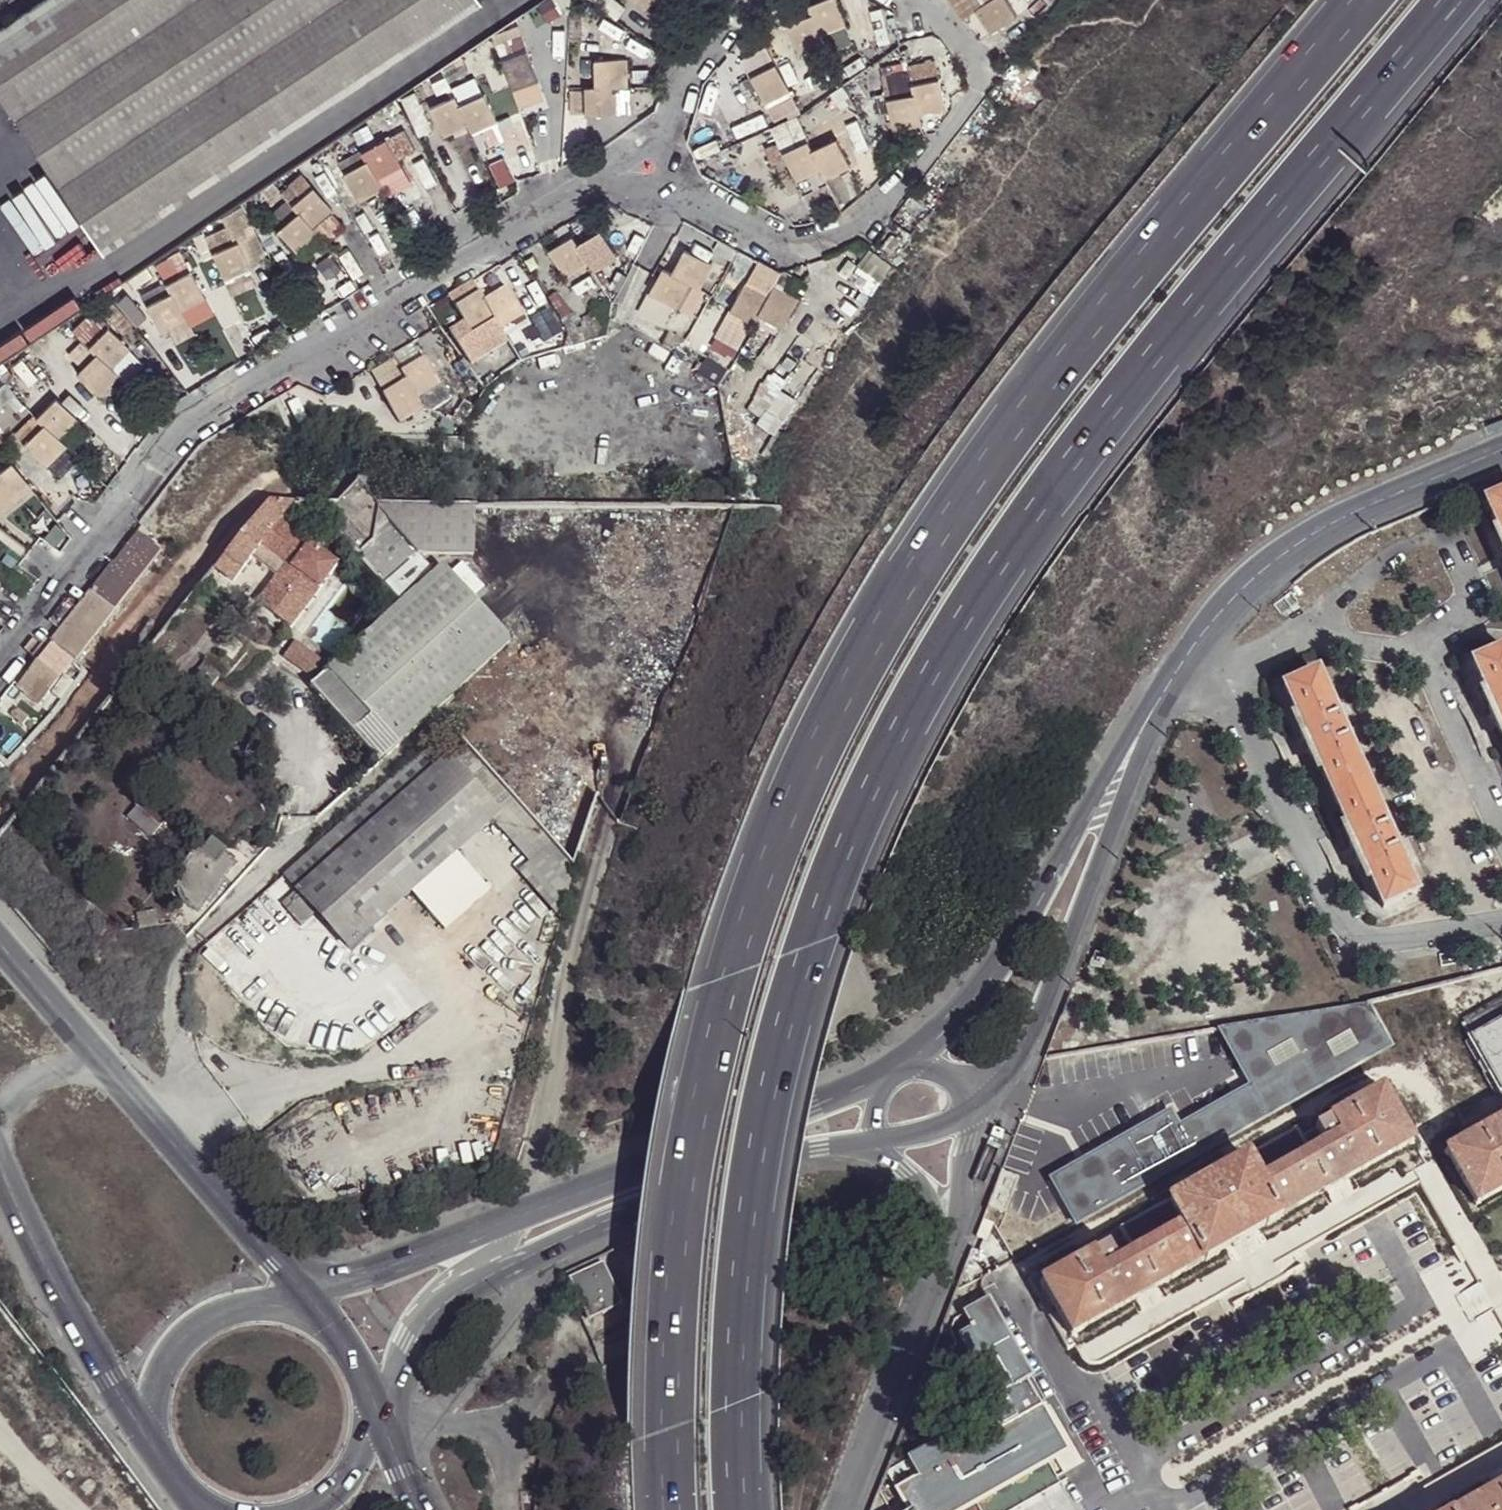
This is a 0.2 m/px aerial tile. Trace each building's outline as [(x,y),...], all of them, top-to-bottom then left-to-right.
[(101,252),(476,3),(475,0),(43,0),(0,29),(0,100),(101,252)] [(642,13),(653,0),(627,0),(642,13)] [(803,8),(814,37),(840,27),(829,0),(819,0),(802,7),(803,8)] [(999,0),(992,0),(978,9),(971,14),(986,37),(1012,20),(999,0)] [(992,0),(972,0),(978,9),(992,0)] [(814,37),(803,8),(778,18),(793,56),(818,46),(814,37)] [(490,46),(509,91),(536,80),(517,35),(490,46)] [(593,88),(614,88),(625,88),(624,62),(593,62),(593,88)] [(761,107),(785,94),(770,65),(745,78),(761,107)] [(905,74),(914,118),(941,112),(930,65),(905,69),(905,74)] [(917,128),(914,118),(905,74),(879,78),(890,133),(917,128)] [(448,88),(452,96),(465,125),(470,134),(477,131),(484,146),(498,140),(490,125),(494,122),(473,76),(448,88)] [(536,80),(509,91),(517,114),(545,102),(536,80)] [(614,114),(614,88),(593,88),(582,89),(582,114),(614,114)] [(582,114),(582,89),(567,89),(567,114),(582,114)] [(465,125),(452,96),(427,108),(440,136),(465,125)] [(792,182),(817,171),(808,151),(793,119),(768,129),(775,145),(764,150),(770,164),(782,159),(792,182)] [(382,139),(359,153),(376,181),(399,167),(382,139)] [(808,151),(817,171),(822,181),(846,169),(832,140),(808,151)] [(376,181),(359,153),(357,150),(333,164),(356,203),(380,189),(376,181)] [(399,167),(376,181),(380,189),(384,195),(408,181),(399,167)] [(278,193),(283,200),(310,229),(329,212),(331,211),(298,175),(278,193)] [(310,229),(283,200),(265,217),(276,228),(274,230),(296,255),(317,236),(310,229)] [(329,212),(310,229),(317,236),(323,243),(342,227),(329,212)] [(201,235),(221,280),(262,262),(249,233),(233,240),(226,224),(201,235)] [(574,245),(584,263),(589,273),(612,261),(596,232),(574,245)] [(561,276),(584,263),(574,245),(568,235),(546,247),(561,276)] [(680,250),(666,276),(695,293),(709,267),(680,250)] [(166,290),(178,310),(200,298),(201,297),(185,269),(162,283),(166,290)] [(695,293),(666,276),(656,272),(644,294),(673,310),(688,318),(700,295),(695,293)] [(137,294),(143,304),(166,290),(162,283),(160,280),(137,294)] [(749,324),(754,315),(764,296),(741,283),(726,311),(749,324)] [(480,301),(498,328),(520,314),(503,287),(480,301)] [(764,296),(754,315),(779,328),(794,300),(769,287),(764,296)] [(183,318),(178,310),(166,290),(143,304),(159,332),(183,318)] [(506,342),(498,328),(480,301),(475,292),(451,308),(460,323),(449,330),(471,365),(506,342)] [(667,321),(673,310),(644,294),(638,305),(667,321)] [(200,298),(178,310),(183,318),(183,319),(205,306),(200,298)] [(70,329),(93,351),(109,367),(124,351),(128,347),(89,310),(70,329)] [(109,367),(93,351),(73,372),(97,394),(116,374),(109,367)] [(124,351),(109,367),(116,374),(120,378),(136,363),(124,351)] [(396,370),(402,379),(419,405),(423,412),(447,396),(420,355),(396,370)] [(419,405),(402,379),(379,393),(396,420),(419,405)] [(41,422),(57,438),(76,419),(53,396),(34,414),(41,422)] [(11,431),(22,442),(41,422),(34,414),(31,412),(11,431)] [(64,445),(57,438),(41,422),(22,442),(45,465),(64,445)] [(65,450),(45,465),(54,477),(74,463),(65,450)] [(363,478),(356,487),(366,497),(378,463),(368,460),(363,478)] [(22,479),(8,461),(0,468),(0,498),(22,479)] [(28,487),(22,479),(0,498),(0,510),(28,487)] [(366,497),(356,487),(336,504),(329,503),(318,515),(360,562),(399,606),(436,572),(421,557),(473,556),(474,509),(439,508),(379,507),(374,506),(366,497)] [(1484,501),(1501,543),(1501,492),(1484,501)] [(266,500),(222,555),(241,568),(249,559),(261,546),(279,522),(295,501),(266,500)] [(307,546),(279,522),(261,546),(284,565),(290,569),(307,546)] [(73,660),(146,564),(158,548),(134,527),(48,638),(73,660)] [(284,565),(261,546),(249,559),(274,578),(284,565)] [(335,568),(307,546),(290,569),(316,592),(335,568)] [(222,555),(212,568),(231,581),(241,568),(222,555)] [(316,592),(290,569),(284,565),(274,578),(254,603),(287,629),(316,592)] [(376,762),(500,652),(511,642),(483,611),(473,600),(443,567),(436,572),(399,606),(329,669),(369,718),(351,734),(376,762)] [(483,590),(473,600),(483,611),(493,601),(483,590)] [(317,681),(329,669),(295,644),(286,657),(317,681)] [(1470,663),(1490,705),(1486,707),(1497,732),(1501,731),(1501,734),(1501,648),(1470,663)] [(55,679),(33,661),(14,686),(36,704),(55,679)] [(309,687),(351,734),(369,718),(329,669),(317,681),(309,687)] [(1312,756),(1331,799),(1365,784),(1315,672),(1281,687),(1301,731),(1297,733),(1308,757),(1312,756)] [(26,718),(12,706),(7,714),(20,724),(26,718)] [(552,845),(449,728),(433,742),(446,757),(497,816),(490,822),(530,865),(552,845)] [(446,757),(433,742),(282,876),(295,890),(446,757)] [(455,852),(490,822),(497,816),(446,757),(295,890),(279,904),(300,927),(316,913),(348,948),(410,894),(455,852)] [(1361,866),(1381,909),(1414,893),(1365,784),(1331,799),(1350,840),(1346,842),(1358,867),(1361,866)] [(183,899),(180,903),(195,916),(205,904),(208,906),(226,885),(223,882),(234,868),(218,856),(210,865),(195,852),(173,879),(180,884),(187,892),(183,899)] [(455,852),(410,894),(444,931),(487,890),(455,852)] [(174,889),(183,899),(187,892),(180,884),(174,889)] [(1472,1036),(1501,1019),(1501,997),(1463,1019),(1472,1036)] [(1067,1209),(1075,1223),(1390,1045),(1365,1000),(1220,1026),(1251,1083),(1179,1125),(1171,1110),(1050,1178),(1067,1209)] [(1472,1036),(1470,1037),(1501,1090),(1501,1019),(1472,1036)] [(1257,1176),(1280,1215),(1413,1141),(1398,1115),(1385,1092),(1381,1085),(1327,1115),(1336,1133),(1306,1150),(1257,1176)] [(1385,1092),(1398,1115),(1406,1110),(1393,1088),(1385,1092)] [(1443,1152),(1475,1207),(1501,1192),(1501,1118),(1443,1152)] [(1245,1154),(1257,1176),(1306,1150),(1293,1127),(1245,1154)] [(1036,1139),(1015,1131),(1002,1165),(1044,1180),(1050,1162),(1037,1157),(1039,1150),(1033,1148),(1036,1139)] [(1179,1222),(1201,1259),(1204,1258),(1205,1261),(1218,1253),(1217,1251),(1222,1248),(1228,1245),(1251,1231),(1258,1228),(1264,1225),(1265,1227),(1280,1219),(1279,1217),(1280,1215),(1257,1176),(1245,1154),(1200,1179),(1193,1183),(1166,1198),(1179,1222)] [(1000,1170),(987,1204),(1004,1210),(1016,1177),(1000,1170)] [(1189,1177),(1193,1183),(1200,1179),(1196,1173),(1189,1177)] [(1118,1225),(1130,1249),(1179,1222),(1166,1198),(1118,1225)] [(985,1209),(972,1243),(983,1247),(996,1213),(985,1209)] [(1071,1224),(1075,1223),(1067,1209),(1064,1211),(1071,1224)] [(1069,1335),(1201,1259),(1179,1222),(1130,1249),(1101,1265),(1091,1248),(1036,1278),(1069,1335)] [(970,1249),(963,1266),(972,1269),(979,1252),(970,1249)] [(742,1283),(737,1294),(744,1297),(746,1288),(746,1284),(742,1283)] [(989,1299),(967,1311),(975,1326),(960,1334),(994,1395),(1032,1375),(989,1299)] [(907,1509),(962,1509),(1069,1450),(1043,1404),(999,1429),(919,1475),(895,1488),(907,1509)] [(907,1456),(919,1475),(999,1429),(988,1410),(942,1437),(907,1456)] [(1451,1509),(1501,1509),(1501,1481),(1451,1509)]
